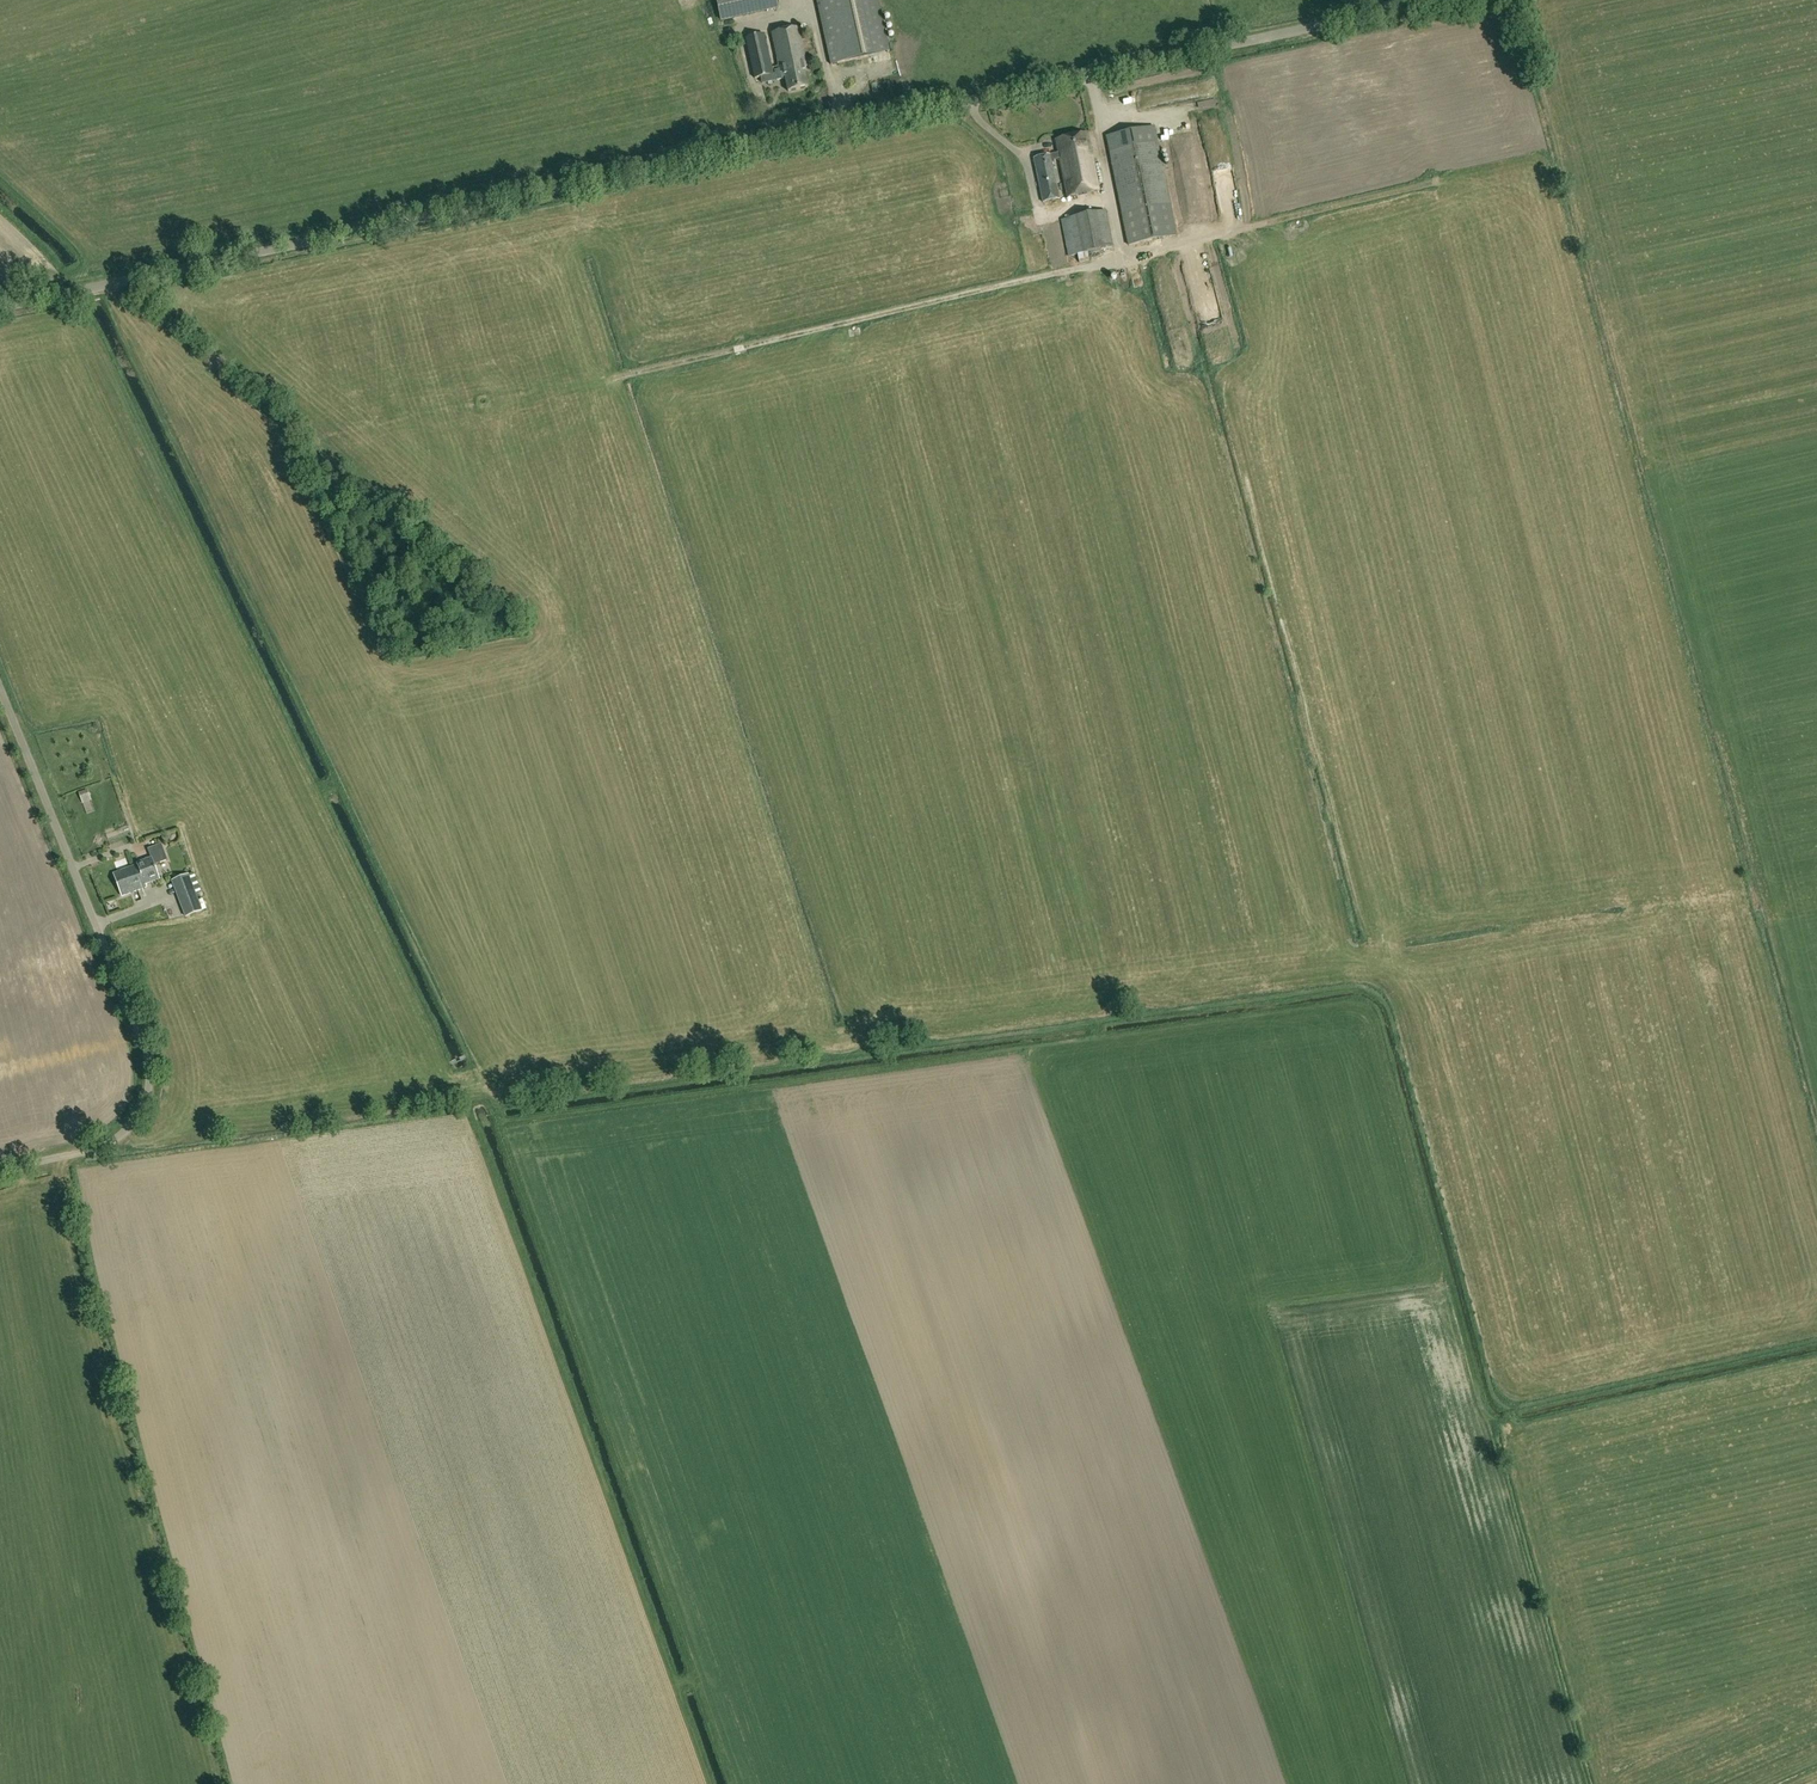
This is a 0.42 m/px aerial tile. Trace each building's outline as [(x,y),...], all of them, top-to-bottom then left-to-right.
[(778,10),(775,0),(716,0),(721,23),(778,10)] [(831,62),(889,49),(879,0),(817,0),(831,62)] [(808,67),(800,28),(772,34),(781,73),(784,72),(789,92),(809,88),(805,68),(808,67)] [(774,75),(766,35),(747,39),(755,79),(774,75)] [(1217,113),(1225,111),(1222,99),(1214,101),(1217,113)] [(1177,236),(1158,141),(1155,128),(1108,137),(1129,245),(1177,236)] [(1059,153),(1035,158),(1043,202),(1060,199),(1053,163),(1055,163),(1055,160),(1061,159),(1068,198),(1100,191),(1089,134),(1057,140),(1059,153)] [(1070,257),(1078,255),(1079,263),(1090,261),(1089,253),(1114,247),(1107,211),(1062,221),(1070,257)] [(1217,296),(1215,286),(1200,288),(1202,299),(1217,296)] [(138,864),(138,865),(114,875),(122,897),(147,887),(146,884),(160,879),(154,865),(167,860),(161,844),(148,849),(151,859),(138,864)] [(172,881),(186,919),(204,912),(198,895),(202,894),(195,873),(190,875),(172,881)]
